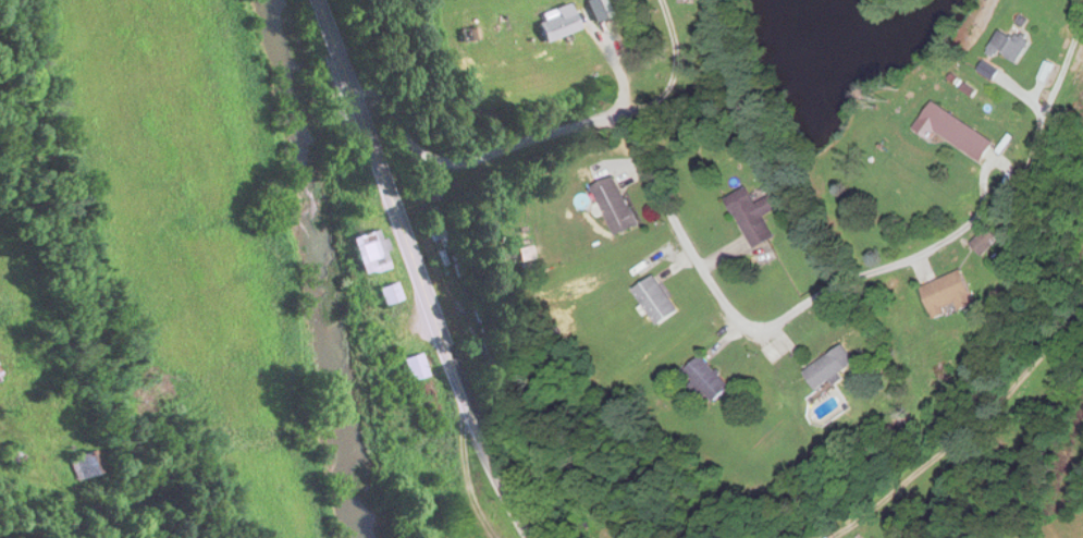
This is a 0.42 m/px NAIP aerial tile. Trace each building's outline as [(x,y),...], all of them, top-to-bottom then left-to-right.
[(557,10),(559,16),(539,24),(548,45),(583,30),(572,4),(557,10)] [(1000,143),(936,104),(920,130),(937,141),(941,134),(988,163),(1000,143)] [(597,187),(620,238),(644,227),(621,176),(597,187)] [(731,199),(759,250),(780,239),(768,217),(790,206),(783,192),(760,205),(751,188),(731,199)] [(425,212),(441,249),(450,245),(434,208),(425,212)] [(353,240),(368,277),(394,266),(379,230),(353,240)] [(943,323),(984,303),(969,270),(927,289),(943,323)] [(684,313),(660,277),(639,290),(662,327),(684,313)] [(380,290),(386,306),(403,300),(398,284),(380,290)] [(863,365),(849,345),(808,373),(821,393),(863,365)] [(430,376),(422,354),(404,360),(412,383),(430,376)] [(737,389),(706,358),(690,373),(721,404),(737,389)] [(9,378),(0,362),(0,383),(9,378)] [(7,454),(14,468),(27,461),(19,447),(7,454)] [(77,482),(107,474),(100,450),(70,459),(77,482)]
